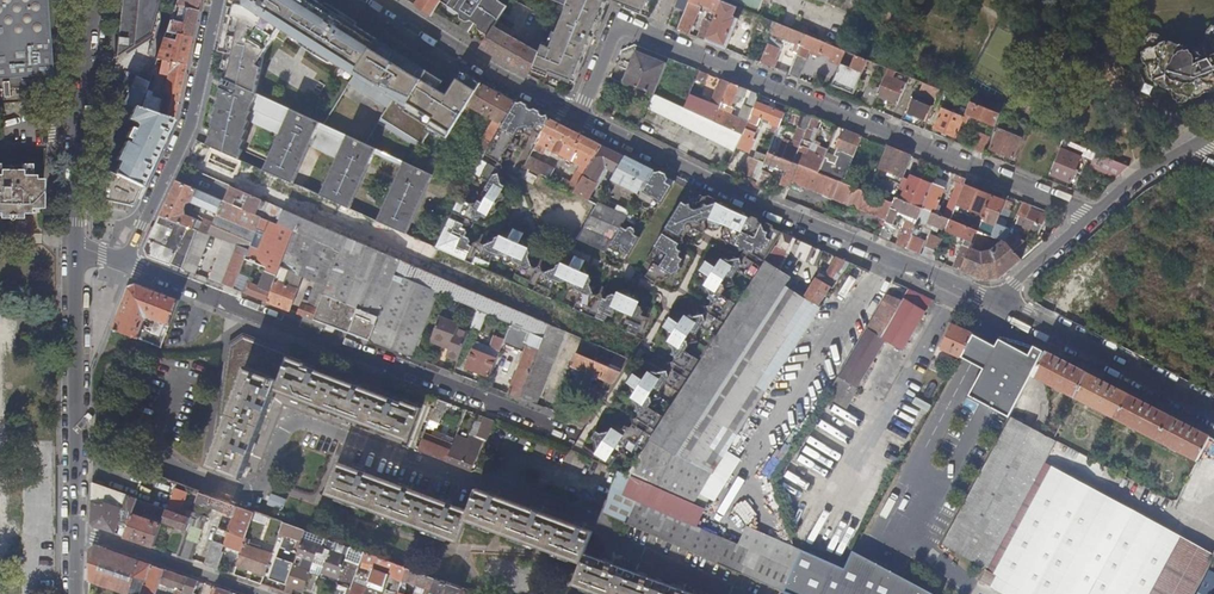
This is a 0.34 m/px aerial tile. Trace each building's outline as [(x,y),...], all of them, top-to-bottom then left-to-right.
[(53,75),(47,0),(0,0),(0,80),(53,75)] [(117,58),(151,37),(163,0),(153,0),(145,31),(120,23),(117,58)] [(120,23),(145,31),(153,0),(122,0),(120,23)] [(192,39),(201,0),(178,0),(174,12),(185,15),(182,24),(171,21),(167,32),(178,35),(192,39)] [(328,8),(315,0),(232,0),(220,52),(231,54),(226,79),(258,94),(264,69),(259,66),(283,29),(306,44),(328,8)] [(435,12),(442,1),(443,0),(420,0),(416,7),(432,17),(435,12)] [(442,1),(449,6),(450,11),(456,15),(462,14),(463,19),(468,22),(474,21),(474,22),(476,23),(480,25),(477,29),(479,38),(487,43),(496,28),(510,7),(498,0),(443,0),(442,1)] [(532,71),(548,77),(549,74),(565,80),(566,78),(577,82),(589,52),(582,49),(584,43),(591,46),(596,35),(594,34),(601,19),(602,19),(606,11),(602,9),(605,1),(609,2),(610,0),(569,0),(567,5),(571,7),(567,17),(564,16),(552,45),(544,42),(540,52),(532,71)] [(617,0),(636,8),(635,12),(642,15),(648,0),(617,0)] [(722,1),(720,0),(691,0),(678,29),(690,34),(701,7),(699,6),(700,3),(718,10),(722,1)] [(756,12),(757,10),(733,0),(727,0),(756,12)] [(761,0),(733,0),(757,10),(761,0)] [(727,49),(739,19),(734,17),(737,7),(722,1),(718,10),(715,19),(706,41),(727,49)] [(322,36),(325,30),(324,29),(335,12),(328,8),(306,44),(304,47),(310,51),(320,35),(322,36)] [(358,72),(378,40),(335,12),(324,29),(325,30),(322,36),(320,35),(310,51),(332,64),(334,61),(342,66),(344,63),(358,72)] [(706,19),(698,37),(706,41),(715,19),(712,18),(711,21),(706,19)] [(601,19),(594,34),(596,35),(598,29),(602,19),(601,19)] [(773,34),(778,23),(766,19),(762,29),(773,34)] [(801,46),(806,35),(782,25),(778,23),(773,34),(801,46)] [(1213,25),(1205,44),(1192,49),(1187,47),(1187,45),(1181,43),(1179,44),(1162,36),(1162,34),(1157,32),(1155,33),(1151,31),(1149,35),(1148,36),(1146,37),(1144,42),(1145,45),(1142,52),(1143,55),(1142,57),(1144,62),(1147,63),(1153,80),(1162,84),(1162,86),(1168,89),(1170,88),(1173,89),(1178,104),(1206,93),(1213,96),(1213,25)] [(487,43),(486,44),(483,49),(530,76),(532,71),(540,52),(496,28),(487,43)] [(141,110),(174,121),(192,39),(178,35),(177,41),(165,38),(158,60),(164,61),(161,74),(168,76),(162,103),(146,96),(144,102),(141,110)] [(841,66),(847,52),(806,35),(801,46),(795,61),(789,74),(798,78),(810,49),(839,61),(838,65),(841,66)] [(469,106),(482,84),(464,73),(454,88),(378,40),(358,72),(353,80),(391,104),(382,119),(424,145),(436,126),(451,135),(459,122),(467,109),(469,106)] [(782,47),(770,42),(761,63),(771,67),(774,59),(776,60),(782,47)] [(584,43),(582,49),(589,52),(591,46),(584,43)] [(637,52),(625,82),(655,95),(668,65),(637,52)] [(868,60),(859,57),(847,52),(841,66),(833,85),(854,94),(868,60)] [(784,72),(789,74),(795,61),(791,60),(789,64),(787,63),(784,72)] [(897,72),(888,68),(880,88),(877,96),(898,104),(906,83),(894,79),(897,72)] [(708,73),(701,71),(697,80),(704,83),(708,73)] [(0,80),(0,89),(4,89),(5,99),(11,98),(10,88),(53,85),(53,75),(0,80)] [(116,175),(143,187),(174,121),(141,110),(144,102),(146,96),(151,81),(137,75),(131,89),(132,89),(120,115),(129,120),(136,124),(138,126),(130,144),(127,142),(118,161),(122,162),(116,175)] [(226,79),(209,147),(212,148),(213,149),(238,160),(243,151),(241,150),(245,141),(243,140),(247,132),(245,131),(249,123),(280,136),(264,171),(267,172),(294,184),(310,148),(313,142),(341,153),(338,160),(321,197),(323,197),(350,209),(376,154),(403,166),(378,222),(407,235),(435,175),(428,172),(258,94),(226,79)] [(691,94),(685,108),(715,122),(731,83),(722,79),(712,103),(691,94)] [(715,122),(743,134),(749,122),(732,114),(735,107),(732,106),(736,98),(744,102),(749,90),(731,83),(715,122)] [(877,96),(880,88),(870,83),(862,104),(872,108),(877,96)] [(941,90),(925,83),(921,91),(938,98),(941,90)] [(499,94),(482,84),(469,106),(494,121),(490,129),(499,134),(517,103),(499,94)] [(114,85),(113,95),(121,95),(122,85),(114,85)] [(941,90),(938,98),(934,105),(946,110),(947,111),(952,101),(958,103),(960,98),(941,90)] [(753,111),(757,102),(760,95),(753,92),(746,108),(753,111)] [(735,151),(737,147),(744,135),(743,134),(715,122),(685,108),(655,95),(655,96),(648,108),(735,151)] [(971,102),(960,98),(958,103),(957,105),(968,110),(971,102)] [(919,119),(927,122),(933,108),(913,99),(907,114),(913,116),(919,119)] [(771,133),(776,135),(785,114),(757,102),(753,111),(749,122),(743,134),(744,135),(737,147),(750,152),(756,140),(754,139),(759,127),(757,126),(760,119),(768,123),(767,126),(773,128),(771,133)] [(1001,114),(971,102),(968,110),(965,118),(968,119),(970,116),(996,126),(997,123),(1001,114)] [(551,120),(517,103),(499,134),(497,137),(493,144),(475,174),(490,182),(477,207),(461,199),(453,216),(456,217),(454,216),(456,214),(473,221),(475,219),(479,220),(480,217),(484,216),(485,213),(488,214),(490,211),(493,212),(496,211),(497,208),(496,205),(494,204),(498,200),(501,202),(504,201),(505,198),(504,195),(502,193),(504,189),(501,188),(503,185),(502,182),(504,179),(500,177),(500,175),(501,172),(485,163),(488,158),(504,166),(506,163),(512,161),(509,151),(519,148),(516,138),(526,135),(533,139),(536,132),(542,135),(551,120)] [(946,110),(934,105),(934,106),(933,108),(927,122),(926,125),(937,129),(946,110)] [(467,109),(459,122),(470,129),(477,118),(470,114),(471,112),(467,109)] [(947,111),(946,110),(937,129),(956,137),(965,118),(947,111)] [(814,131),(819,119),(805,113),(793,140),(802,144),(808,129),(814,131)] [(1003,126),(1007,117),(1001,114),(997,123),(1003,126)] [(603,146),(551,120),(542,135),(535,148),(544,153),(545,151),(548,152),(549,150),(582,166),(572,183),(554,173),(555,170),(530,157),(525,166),(576,192),(603,146)] [(1000,128),(991,149),(1013,159),(1022,138),(1000,128)] [(855,156),(863,136),(844,129),(835,151),(838,152),(839,150),(855,156)] [(493,144),(497,137),(488,132),(484,139),(493,144)] [(973,149),(984,154),(991,137),(980,133),(973,149)] [(484,139),(456,185),(466,189),(475,174),(493,144),(484,139)] [(1117,178),(1129,166),(1064,140),(1061,146),(1093,159),(1090,166),(1117,178)] [(313,142),(310,148),(338,160),(341,153),(313,142)] [(626,157),(603,146),(576,192),(598,205),(599,204),(607,190),(602,187),(596,197),(591,194),(607,168),(617,173),(626,157)] [(783,158),(799,165),(819,173),(823,163),(824,160),(808,153),(809,149),(801,146),(799,150),(788,146),(783,158)] [(897,183),(901,185),(904,178),(913,157),(888,146),(879,167),(890,172),(893,173),(900,176),(897,183)] [(212,148),(201,174),(231,187),(232,187),(244,162),(238,160),(213,149),(212,148)] [(1060,149),(1050,174),(1070,182),(1081,157),(1060,149)] [(754,158),(765,163),(768,156),(757,152),(754,158)] [(780,197),(786,200),(793,181),(799,165),(783,158),(770,152),(768,156),(765,163),(764,165),(775,169),(776,166),(787,171),(781,184),(785,185),(780,197)] [(855,156),(851,166),(857,168),(861,159),(855,156)] [(639,199),(640,198),(642,195),(656,172),(626,157),(617,173),(613,180),(610,184),(639,199)] [(762,170),(764,165),(765,163),(754,158),(749,157),(742,172),(758,180),(762,170)] [(823,163),(819,173),(832,178),(836,169),(823,163)] [(28,214),(13,171),(1,171),(1,165),(0,165),(0,214),(8,214),(8,219),(17,219),(17,214),(28,214)] [(13,171),(28,214),(31,214),(31,202),(44,202),(44,180),(36,180),(36,176),(33,176),(33,169),(28,165),(23,165),(23,171),(13,171)] [(432,165),(428,172),(435,175),(446,180),(449,173),(432,165)] [(793,181),(886,219),(893,203),(879,197),(869,193),(844,183),(832,178),(819,173),(799,165),(793,181)] [(116,175),(106,170),(104,201),(117,204),(130,207),(133,207),(143,187),(116,175)] [(755,187),(763,191),(771,173),(762,170),(758,180),(757,182),(755,187)] [(294,184),(267,172),(261,184),(301,201),(319,205),(323,197),(321,197),(294,184)] [(659,206),(660,206),(675,182),(656,172),(642,195),(640,198),(645,202),(644,204),(645,208),(647,209),(651,208),(652,206),(657,209),(659,206)] [(956,186),(943,216),(952,220),(958,205),(966,185),(968,179),(958,175),(954,185),(956,186)] [(905,201),(924,208),(933,185),(915,177),(910,180),(905,191),(907,196),(905,201)] [(901,185),(899,189),(905,191),(910,180),(904,178),(901,185)] [(225,201),(178,181),(161,217),(196,231),(198,227),(195,226),(197,219),(186,215),(185,209),(187,205),(192,203),(218,214),(212,227),(203,222),(199,231),(210,236),(224,241),(238,246),(223,285),(234,290),(262,217),(257,215),(225,201)] [(204,181),(201,191),(222,197),(225,186),(204,181)] [(933,185),(924,208),(932,212),(935,213),(945,188),(934,183),(933,185)] [(966,185),(958,205),(975,212),(973,218),(982,222),(984,219),(993,196),(966,185)] [(231,187),(225,201),(257,215),(262,200),(232,187),(231,187)] [(869,193),(879,197),(881,193),(871,188),(869,193)] [(701,232),(715,229),(728,209),(691,190),(646,262),(653,266),(646,277),(656,283),(657,280),(661,279),(664,280),(665,278),(669,277),(671,279),(674,274),(678,273),(677,269),(681,269),(680,265),(683,259),(680,257),(680,255),(681,252),(678,250),(678,247),(679,244),(666,236),(670,231),(684,239),(686,236),(688,236),(691,238),(694,234),(696,234),(699,236),(701,232)] [(984,219),(997,225),(1002,214),(1007,202),(993,196),(984,219)] [(323,197),(319,205),(316,213),(432,265),(439,249),(437,248),(407,235),(378,222),(350,209),(323,197)] [(886,219),(879,238),(889,242),(895,224),(894,223),(896,218),(895,213),(896,210),(919,220),(924,208),(905,201),(896,197),(894,203),(893,203),(886,219)] [(1007,202),(1002,214),(1007,216),(1012,204),(1007,202)] [(1007,243),(1021,260),(1033,250),(1031,247),(1028,250),(1022,244),(1025,242),(1014,237),(1017,230),(1014,229),(1015,227),(1038,237),(1047,217),(1031,210),(1033,205),(1024,202),(1013,226),(1011,231),(1006,242),(1007,243)] [(599,204),(598,205),(578,240),(607,254),(622,228),(628,218),(599,204)] [(630,440),(644,449),(664,418),(650,408),(656,400),(662,398),(661,392),(666,384),(680,393),(700,362),(686,352),(691,345),(698,343),(696,336),(701,328),(716,337),(737,306),(722,297),(728,288),(734,287),(733,280),(738,272),(752,282),(783,234),(728,209),(715,229),(727,226),(725,230),(722,231),(723,235),(721,239),(725,242),(727,245),(730,244),(749,253),(761,261),(758,266),(743,257),(741,259),(738,260),(735,259),(734,261),(730,262),(728,265),(721,261),(720,264),(709,267),(706,272),(708,283),(705,287),(711,291),(710,294),(710,297),(708,300),(711,301),(711,305),(710,307),(724,317),(721,322),(706,312),(705,315),(702,316),(699,314),(697,317),(694,318),(692,321),(686,317),(684,320),(673,322),(669,328),(671,339),(669,343),(675,347),(673,350),(674,353),(672,356),(675,358),(675,361),(674,363),(688,373),(685,377),(671,368),(669,371),(665,372),(663,370),(662,373),(658,373),(656,377),(650,373),(648,376),(637,379),(633,384),(635,395),(633,399),(639,403),(638,406),(638,409),(636,412),(639,413),(639,416),(638,419),(652,428),(649,434),(634,425),(633,428),(629,428),(626,426),(625,429),(622,430),(620,433),(614,429),(612,432),(601,435),(597,439),(600,450),(594,458),(612,466),(619,456),(626,455),(624,449),(630,440)] [(533,334),(544,339),(549,325),(285,210),(279,225),(296,232),(341,251),(362,261),(391,273),(396,275),(440,294),(476,309),(478,311),(511,325),(520,328),(533,334)] [(935,213),(932,212),(927,223),(947,231),(951,221),(952,220),(943,216),(935,213)] [(453,216),(443,237),(472,250),(474,247),(470,245),(472,242),(470,238),(467,237),(469,233),(467,229),(464,228),(466,225),(454,219),(456,217),(453,216)] [(196,231),(161,217),(146,248),(150,257),(195,275),(210,236),(199,231),(196,231)] [(271,221),(262,217),(234,290),(245,293),(250,278),(249,277),(251,274),(254,275),(261,278),(262,278),(263,279),(266,271),(254,267),(259,252),(271,221)] [(279,225),(271,221),(259,252),(284,261),(296,232),(279,225)] [(951,221),(947,231),(966,239),(954,268),(962,272),(971,249),(976,238),(978,232),(951,221)] [(1004,241),(1006,242),(1011,231),(1006,229),(997,225),(992,237),(997,239),(1004,241)] [(907,226),(898,245),(906,249),(911,238),(915,229),(907,226)] [(622,228),(607,254),(623,261),(625,261),(626,261),(639,238),(634,235),(636,233),(635,230),(632,228),(629,228),(628,231),(622,228)] [(979,231),(978,232),(976,238),(989,244),(990,241),(995,243),(997,239),(992,237),(979,231)] [(341,251),(296,232),(284,261),(279,275),(301,284),(303,278),(327,287),(341,251)] [(502,236),(501,238),(529,251),(529,249),(526,247),(522,236),(516,234),(505,237),(502,236)] [(778,247),(788,252),(794,239),(783,234),(778,247)] [(932,235),(927,247),(938,252),(943,240),(932,235)] [(437,248),(439,249),(475,265),(487,270),(492,259),(478,252),(475,260),(469,257),(472,250),(443,237),(437,248)] [(482,243),(478,252),(492,259),(494,254),(503,258),(505,265),(512,262),(521,266),(518,271),(533,277),(537,268),(534,267),(533,264),(534,261),(531,260),(530,257),(527,255),(529,251),(501,238),(499,243),(495,241),(492,242),(489,241),(488,244),(485,245),(482,243)] [(911,238),(906,249),(920,255),(924,247),(914,243),(915,240),(911,238)] [(791,278),(786,286),(806,296),(825,252),(794,239),(788,252),(780,271),(791,278)] [(224,241),(209,280),(223,285),(238,246),(224,241)] [(971,249),(962,272),(986,281),(999,279),(1021,260),(1007,243),(1006,242),(1004,241),(994,250),(981,252),(971,249)] [(776,247),(767,261),(780,271),(788,252),(776,247)] [(927,247),(923,256),(935,260),(938,252),(927,247)] [(362,261),(341,251),(327,287),(327,288),(315,320),(371,342),(375,332),(380,317),(346,303),(362,262),(362,261)] [(284,261),(259,252),(254,267),(266,271),(278,276),(279,275),(284,261)] [(623,261),(607,254),(606,255),(611,258),(613,257),(615,260),(618,259),(620,263),(623,261)] [(827,273),(839,280),(846,269),(850,263),(837,257),(827,273)] [(562,263),(561,266),(589,278),(590,276),(586,274),(582,263),(577,261),(566,265),(562,263)] [(767,261),(652,440),(676,456),(786,286),(791,278),(780,271),(767,261)] [(380,317),(396,275),(391,273),(362,262),(346,303),(380,317)] [(487,270),(475,265),(466,287),(521,312),(531,290),(513,282),(487,270)] [(539,280),(553,286),(555,281),(564,286),(566,291),(573,289),(581,293),(579,298),(594,304),(597,295),(595,294),(594,291),(595,288),(592,287),(591,285),(587,282),(589,278),(561,266),(559,270),(556,269),(553,270),(550,269),(549,271),(545,272),(543,271),(539,280)] [(250,278),(245,293),(268,302),(276,281),(278,276),(266,271),(263,279),(260,287),(252,284),(254,279),(252,278),(254,275),(251,274),(249,277),(250,278)] [(513,282),(531,290),(548,297),(553,286),(539,280),(536,287),(530,284),(533,277),(518,271),(513,282)] [(818,278),(832,286),(834,283),(820,274),(818,278)] [(424,336),(440,294),(396,275),(380,317),(375,332),(405,344),(410,331),(424,336)] [(818,278),(806,296),(820,305),(832,286),(818,278)] [(276,281),(268,302),(290,311),(298,289),(276,281)] [(113,329),(160,348),(179,300),(137,284),(129,288),(113,329)] [(315,320),(327,288),(317,285),(309,306),(303,304),(300,314),(315,320)] [(652,440),(629,475),(633,476),(695,503),(716,470),(761,400),(819,310),(820,309),(786,286),(676,456),(652,440)] [(622,294),(637,301),(639,297),(638,294),(635,292),(632,294),(630,290),(628,289),(624,291),(622,294)] [(628,320),(642,326),(646,317),(643,316),(645,312),(641,310),(642,307),(636,304),(637,301),(622,294),(621,297),(614,294),(612,298),(609,296),(607,300),(604,298),(600,307),(613,313),(615,308),(631,315),(628,320)] [(889,294),(868,329),(881,338),(904,301),(889,294)] [(574,309),(604,322),(607,315),(611,317),(613,313),(600,307),(597,314),(591,312),(594,304),(579,298),(574,309)] [(881,338),(887,341),(902,350),(925,313),(905,300),(904,301),(881,338)] [(486,316),(478,312),(475,320),(473,324),(482,327),(486,316)] [(553,327),(565,332),(568,333),(573,319),(559,313),(553,327)] [(459,361),(469,335),(459,331),(461,327),(441,320),(433,338),(452,346),(451,349),(448,356),(459,361)] [(627,332),(637,337),(642,326),(628,320),(627,324),(630,326),(627,332)] [(510,395),(521,399),(544,339),(533,334),(520,328),(511,325),(505,341),(504,344),(526,352),(526,354),(521,369),(520,368),(520,370),(510,395)] [(521,399),(537,405),(565,332),(553,327),(549,325),(544,339),(521,399)] [(941,349),(961,357),(974,335),(952,325),(941,349)] [(838,377),(858,389),(887,341),(881,338),(868,329),(859,343),(838,377)] [(415,359),(424,336),(410,331),(405,344),(375,332),(371,342),(415,359)] [(984,369),(996,346),(974,335),(961,357),(984,369)] [(221,440),(211,466),(242,478),(252,453),(253,453),(257,444),(256,443),(268,408),(270,409),(273,400),(272,400),(276,390),(410,442),(422,408),(395,397),(394,400),(359,387),(360,385),(350,381),(350,383),(316,370),(316,368),(288,357),(290,353),(244,336),(230,344),(217,439),(221,440)] [(501,352),(504,344),(505,341),(495,337),(491,348),(501,352)] [(452,346),(433,338),(432,342),(451,349),(452,346)] [(1011,418),(1012,414),(1033,375),(1046,352),(1034,346),(1029,355),(1000,339),(996,346),(984,369),(969,395),(1011,418)] [(579,354),(594,360),(600,347),(585,340),(579,354)] [(501,352),(491,348),(476,343),(473,350),(494,358),(495,355),(499,356),(501,352)] [(494,358),(473,350),(466,368),(491,378),(491,377),(490,376),(497,359),(498,359),(499,356),(495,355),(494,358)] [(1046,352),(1033,375),(1075,396),(1087,374),(1046,352)] [(576,420),(588,424),(622,372),(594,360),(579,354),(577,353),(572,366),(607,380),(602,388),(596,387),(576,420)] [(1087,374),(1075,396),(1198,460),(1210,436),(1087,374)] [(488,386),(493,388),(496,380),(491,377),(491,378),(488,386)] [(831,389),(831,391),(850,402),(858,389),(838,377),(831,389)] [(448,403),(440,399),(434,415),(442,418),(448,403)] [(988,568),(1042,467),(1044,463),(1056,441),(1052,439),(1015,420),(1016,416),(1012,414),(1011,418),(942,544),(988,568)] [(487,440),(495,420),(486,417),(478,436),(487,440)] [(447,461),(454,445),(446,442),(448,436),(434,431),(432,436),(426,434),(420,450),(447,461)] [(447,461),(473,471),(484,441),(472,436),(467,450),(454,445),(447,461)] [(327,494),(458,542),(466,520),(582,562),(573,585),(597,593),(695,593),(683,590),(683,588),(674,585),(673,586),(647,576),(647,575),(638,572),(637,573),(611,563),(612,562),(603,558),(602,560),(585,553),(593,531),(584,527),(584,526),(575,522),(574,524),(541,512),(541,510),(532,506),(531,508),(497,495),(497,494),(488,490),(487,492),(478,488),(470,511),(452,504),(453,503),(444,499),(443,501),(408,488),(409,487),(400,483),(400,485),(365,472),(365,470),(356,467),(355,469),(339,463),(327,494)] [(1185,593),(1194,593),(1213,557),(1213,556),(1044,463),(1042,467),(1205,557),(1185,593)] [(1005,593),(1185,593),(1205,557),(1042,467),(988,568),(981,581),(1005,593)] [(94,526),(125,537),(129,528),(119,525),(121,520),(119,519),(120,516),(131,520),(133,515),(135,509),(139,499),(93,483),(91,523),(94,526)] [(186,531),(191,518),(180,514),(183,502),(185,497),(191,499),(189,506),(194,508),(196,503),(200,492),(178,484),(168,510),(165,519),(163,523),(186,531)] [(200,492),(196,503),(218,511),(216,515),(232,520),(237,506),(200,492)] [(271,493),(266,504),(282,510),(286,499),(271,493)] [(168,510),(139,499),(135,509),(165,519),(168,510)] [(632,523),(719,562),(728,541),(641,503),(632,523)] [(242,508),(233,533),(247,538),(256,512),(242,508)] [(178,555),(192,560),(205,522),(203,521),(204,517),(192,513),(191,518),(186,531),(178,555)] [(125,537),(154,547),(163,525),(133,515),(131,520),(129,528),(125,537)] [(219,528),(214,541),(243,551),(247,539),(247,538),(233,533),(219,528)] [(306,531),(298,556),(314,562),(312,568),(311,572),(311,573),(322,577),(324,573),(339,578),(337,583),(338,583),(334,593),(351,593),(354,583),(356,577),(361,565),(362,561),(365,553),(306,531)] [(247,539),(243,551),(238,566),(265,576),(275,548),(247,539)] [(719,562),(742,572),(750,553),(751,551),(728,541),(719,562)] [(89,583),(122,593),(158,593),(161,584),(166,570),(96,546),(91,549),(89,583)] [(211,549),(206,565),(217,569),(223,553),(211,549)] [(802,549),(794,572),(785,591),(785,592),(789,593),(933,593),(854,551),(844,568),(802,549)] [(407,568),(365,553),(362,561),(369,563),(395,574),(394,577),(403,581),(407,568)] [(742,572),(785,591),(794,572),(750,553),(742,572)] [(314,562),(298,556),(296,562),(312,568),(314,562)] [(285,592),(290,593),(292,593),(295,587),(305,590),(311,573),(311,572),(277,560),(270,578),(288,584),(285,592)] [(390,575),(361,565),(356,577),(385,587),(386,587),(390,575)] [(431,592),(436,579),(407,568),(403,581),(402,584),(399,593),(404,593),(406,589),(405,581),(419,586),(424,588),(423,591),(422,593),(430,593),(431,592)] [(188,578),(166,570),(161,584),(178,590),(177,593),(183,593),(188,578)] [(1198,592),(1202,593),(1213,593),(1213,590),(1211,589),(1213,584),(1213,572),(1210,570),(1198,592)] [(199,581),(188,578),(183,593),(194,593),(199,581)] [(463,589),(436,579),(431,592),(437,593),(461,593),(463,589)] [(393,592),(399,593),(402,584),(396,582),(394,589),(393,592)] [(383,593),(354,583),(351,593),(383,593)]
